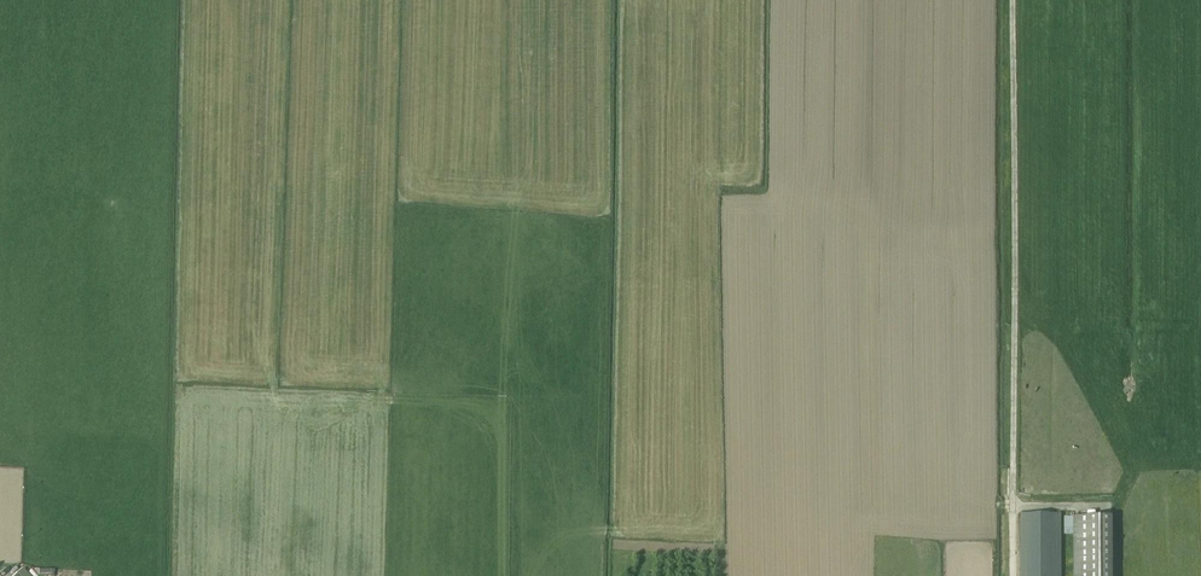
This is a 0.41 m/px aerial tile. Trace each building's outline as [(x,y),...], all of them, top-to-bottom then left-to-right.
[(1021,522),(1021,575),(1062,575),(1062,514),(1021,514),(1021,522)] [(1113,516),(1074,516),(1074,575),(1113,575),(1113,516)]
